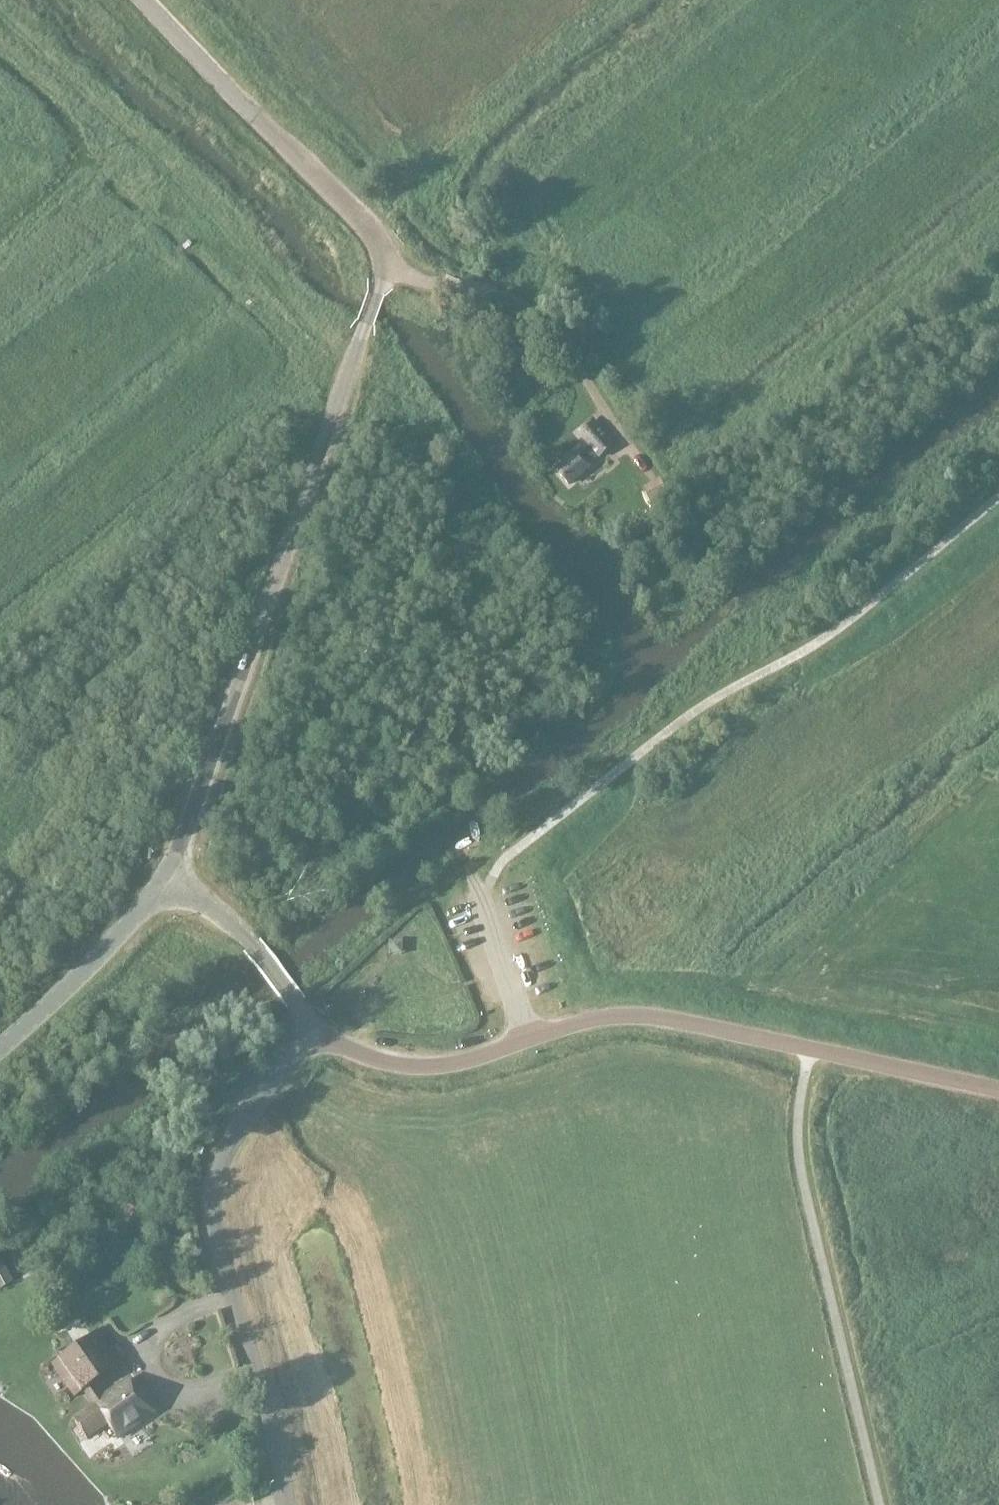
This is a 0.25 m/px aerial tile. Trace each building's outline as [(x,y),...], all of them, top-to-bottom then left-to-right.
[(581,441),(588,448),(577,457),(575,454),(555,469),(568,485),(587,470),(586,468),(598,458),(611,446),(595,428),(581,441)] [(508,927),(509,937),(527,936),(527,926),(508,927)] [(0,1264),(0,1292),(0,1293),(13,1287),(0,1264)] [(54,1365),(76,1398),(85,1392),(94,1405),(74,1419),(88,1440),(107,1427),(116,1441),(154,1415),(131,1380),(102,1400),(93,1387),(128,1363),(105,1330),(54,1365)]
